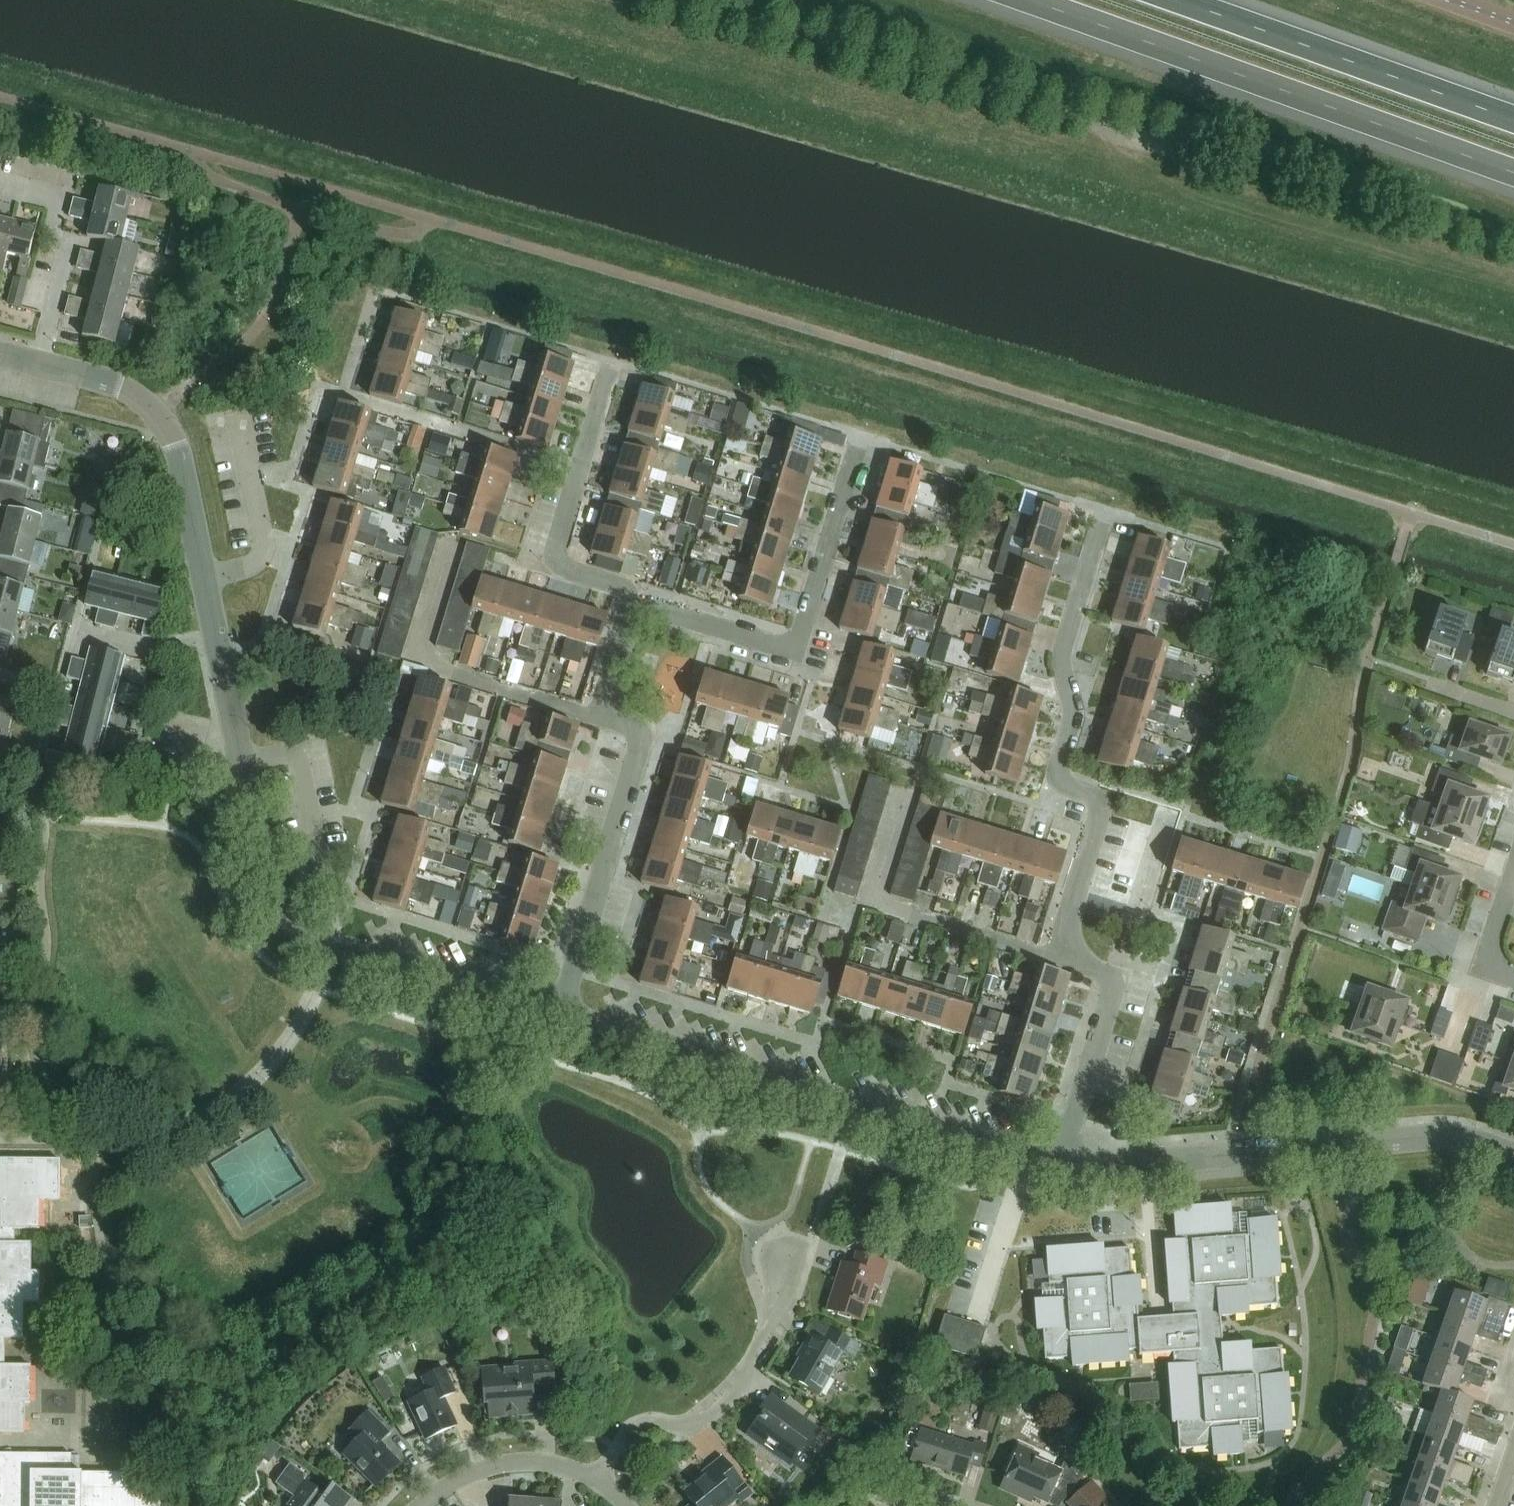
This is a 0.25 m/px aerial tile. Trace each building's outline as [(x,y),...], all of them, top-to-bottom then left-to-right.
[(71,208),(126,222),(132,198),(99,189),(95,205),(73,199),(71,208)] [(120,245),(126,222),(71,208),(69,217),(90,222),(86,238),(105,243),(105,242),(120,246),(120,245)] [(0,218),(0,273),(1,273),(6,255),(2,254),(10,221),(0,218)] [(27,259),(35,227),(10,221),(2,254),(6,255),(21,259),(17,276),(25,279),(30,260),(27,259)] [(177,223),(175,235),(185,237),(187,225),(177,223)] [(81,252),(79,260),(133,275),(140,250),(120,245),(120,246),(105,242),(105,243),(101,257),(81,252)] [(183,247),(168,244),(165,253),(181,257),(183,247)] [(79,260),(76,269),(97,275),(93,289),(127,298),(133,275),(79,260)] [(21,308),(28,280),(14,277),(7,304),(21,308)] [(69,298),(67,307),(121,321),(127,298),(93,289),(89,303),(69,298)] [(155,304),(153,314),(167,317),(168,317),(171,308),(170,308),(155,304)] [(67,307),(64,316),(85,321),(81,336),(114,345),(121,321),(67,307)] [(422,332),(426,320),(394,310),(388,332),(439,348),(442,338),(422,332)] [(442,315),(439,325),(448,327),(451,318),(442,315)] [(436,358),(439,348),(388,332),(382,352),(413,363),(416,352),(436,358)] [(486,348),(483,360),(497,364),(501,352),(486,348)] [(410,373),(413,363),(382,352),(375,373),(427,389),(430,379),(410,373)] [(514,369),(566,386),(572,364),(540,354),(536,365),(517,359),(514,369)] [(457,355),(454,367),(471,371),(474,360),(457,355)] [(480,362),(476,374),(488,378),(492,366),(480,362)] [(560,406),(566,386),(514,369),(511,379),(531,385),(527,397),(560,406)] [(424,399),(427,389),(375,373),(369,394),(401,404),(404,393),(424,399)] [(460,397),(466,391),(463,384),(456,382),(451,388),(453,395),(460,397)] [(706,417),(689,412),(670,407),(673,395),(641,385),(635,407),(686,422),(703,427),(706,417)] [(554,427),(560,406),(527,397),(524,406),(505,401),(502,411),(554,427)] [(366,423),(370,411),(338,402),(331,423),(384,439),(387,429),(366,423)] [(711,422),(724,426),(730,407),(716,403),(711,422)] [(748,428),(752,406),(739,404),(735,425),(748,428)] [(683,432),(686,422),(635,407),(622,448),(654,458),(657,448),(664,427),(683,432)] [(42,415),(11,408),(5,432),(1,431),(0,433),(0,441),(3,441),(0,454),(0,458),(30,466),(31,462),(41,465),(49,429),(39,427),(42,415)] [(547,449),(554,427),(502,411),(499,421),(518,427),(515,439),(547,449)] [(787,428),(790,418),(778,414),(775,425),(787,428)] [(381,449),(384,439),(331,423),(325,444),(357,454),(361,443),(381,449)] [(813,461),(820,439),(788,430),(784,441),(765,435),(762,445),(813,461)] [(433,434),(428,451),(447,456),(451,440),(433,434)] [(727,438),(725,448),(734,451),(735,451),(738,441),(737,441),(727,438)] [(385,439),(382,449),(387,451),(392,453),(395,443),(390,441),(385,439)] [(354,464),(357,454),(325,444),(319,465),(371,480),(384,484),(387,474),(374,470),(354,464)] [(807,481),(813,461),(762,445),(759,455),(778,461),(775,472),(807,481)] [(511,478),(517,457),(485,447),(481,459),(461,453),(458,462),(511,478)] [(677,454),(657,448),(654,458),(622,448),(616,469),(648,479),(651,469),(671,474),(677,454)] [(435,478),(440,461),(425,457),(420,473),(435,478)] [(30,466),(0,458),(0,495),(21,501),(24,488),(25,488),(30,466)] [(917,481),(921,470),(889,461),(882,482),(934,497),(942,500),(945,490),(917,481)] [(504,499),(511,478),(458,462),(455,472),(475,478),(472,489),(504,499)] [(384,484),(371,480),(319,465),(312,487),(344,496),(348,484),(368,490),(381,494),(384,484)] [(645,489),(648,479),(616,469),(610,490),(642,500),(639,510),(659,516),(665,495),(645,489)] [(801,502),(807,481),(775,472),(772,482),(752,477),(749,486),(801,502)] [(743,473),(740,484),(749,486),(752,476),(743,473)] [(389,476),(386,485),(394,487),(397,479),(389,476)] [(413,480),(397,476),(397,479),(394,487),(409,492),(413,480)] [(942,500),(934,497),(882,482),(870,523),(902,533),(905,523),(911,502),(939,510),(942,500)] [(795,523),(801,502),(749,486),(747,496),(766,502),(763,513),(795,523)] [(498,520),(504,499),(472,489),(468,500),(449,494),(446,504),(498,520)] [(633,531),(639,510),(642,500),(610,490),(597,531),(650,547),(652,537),(633,531)] [(21,501),(0,495),(0,507),(7,508),(4,522),(0,521),(0,533),(32,541),(39,514),(19,510),(21,501)] [(412,495),(409,507),(422,510),(425,499),(412,495)] [(692,498),(687,513),(702,518),(707,503),(692,498)] [(376,538),(379,528),(359,521),(362,510),(331,500),(325,522),(376,538)] [(491,541),(498,520),(446,504),(443,514),(463,520),(459,532),(491,541)] [(1060,536),(1067,514),(1035,505),(1032,516),(1011,510),(1008,520),(1060,536)] [(82,506),(80,515),(96,519),(98,510),(82,506)] [(789,543),(795,523),(763,513),(760,524),(740,518),(737,528),(789,543)] [(80,549),(89,552),(98,522),(89,519),(80,549)] [(1048,577),(1060,536),(1008,520),(1005,530),(1026,536),(1019,558),(1017,567),(1048,577)] [(704,521),(701,530),(710,533),(712,524),(704,521)] [(373,548),(376,538),(325,522),(318,543),(350,552),(353,542),(373,548)] [(919,549),(924,529),(905,523),(902,533),(870,523),(864,543),(895,553),(899,543),(919,549)] [(680,525),(674,544),(686,548),(692,529),(680,525)] [(435,545),(438,533),(416,527),(412,538),(435,545)] [(789,543),(737,528),(734,538),(755,544),(751,555),(782,564),(789,543)] [(647,557),(650,547),(597,531),(591,553),(623,563),(626,551),(647,557)] [(32,541),(0,533),(0,570),(24,576),(27,563),(32,541)] [(1165,557),(1168,545),(1135,535),(1129,556),(1162,566),(1181,572),(1184,563),(1165,557)] [(431,556),(435,545),(412,538),(409,550),(431,556)] [(466,542),(463,554),(486,561),(489,549),(466,542)] [(347,563),(350,552),(318,543),(312,563),(364,579),(367,569),(347,563)] [(892,565),(895,553),(864,543),(858,564),(889,574),(886,584),(904,589),(906,590),(912,571),(892,565)] [(694,546),(691,558),(702,561),(706,549),(694,546)] [(431,556),(409,550),(405,561),(428,568),(431,556)] [(1017,567),(1019,558),(999,551),(993,572),(1013,578),(1010,589),(1042,598),(1048,577),(1017,567)] [(486,561),(463,554),(459,565),(482,572),(486,561)] [(776,585),(782,564),(751,555),(748,566),(728,560),(725,570),(776,585)] [(670,556),(664,579),(676,582),(681,558),(670,556)] [(1178,582),(1181,572),(1162,566),(1129,556),(1123,577),(1156,587),(1159,576),(1178,582)] [(428,568),(405,561),(402,573),(424,579),(428,568)] [(361,589),(364,579),(312,563),(306,584),(338,594),(341,583),(361,589)] [(904,589),(886,584),(889,574),(858,564),(845,606),(897,622),(900,612),(897,611),(904,589)] [(481,577),(482,572),(459,565),(456,577),(479,583),(481,577)] [(691,566),(687,580),(706,586),(710,572),(691,566)] [(24,576),(0,570),(0,607),(16,611),(22,584),(24,576)] [(93,570),(84,605),(99,608),(95,623),(105,625),(117,576),(93,570)] [(770,607),(776,585),(725,570),(722,580),(742,585),(739,597),(770,607)] [(424,579),(402,573),(398,584),(421,591),(424,579)] [(117,576),(105,625),(115,628),(118,613),(132,616),(141,582),(117,576)] [(456,577),(452,588),(475,595),(479,583),(456,577)] [(487,636),(503,583),(481,577),(479,583),(475,595),(472,606),(471,609),(468,618),(468,619),(480,623),(477,633),(487,636)] [(1153,597),(1156,587),(1123,577),(1116,598),(1149,608),(1169,614),(1172,603),(1153,597)] [(381,579),(380,585),(391,589),(393,582),(381,579)] [(141,582),(132,616),(146,620),(142,634),(152,637),(164,588),(141,582)] [(504,619),(514,622),(523,590),(503,583),(487,636),(497,639),(498,636),(504,619)] [(335,604),(338,594),(306,584),(300,605),(352,620),(355,610),(335,604)] [(421,591),(398,584),(395,596),(418,602),(421,591)] [(1198,587),(1195,599),(1206,602),(1209,590),(1198,587)] [(452,588),(449,599),(472,606),(475,595),(452,588)] [(383,589),(380,599),(387,602),(390,591),(383,589)] [(1036,619),(1042,598),(1010,589),(1007,599),(987,592),(981,612),(1002,619),(1004,609),(1036,619)] [(529,648),(544,596),(523,590),(514,622),(525,625),(519,645),(529,648)] [(418,602),(395,596),(391,607),(414,614),(418,602)] [(555,634),(565,602),(544,596),(529,648),(539,651),(545,631),(555,634)] [(1166,623),(1169,614),(1149,608),(1116,598),(1110,619),(1143,629),(1146,618),(1166,623)] [(468,618),(471,609),(472,606),(449,599),(445,611),(468,618)] [(570,660),(585,608),(565,602),(555,634),(566,637),(560,657),(570,660)] [(62,604),(58,622),(70,625),(74,607),(62,604)] [(349,630),(352,620),(300,605),(293,626),(325,636),(329,624),(349,630)] [(894,631),(897,622),(845,606),(839,628),(870,637),(874,625),(894,631)] [(16,611),(0,607),(0,655),(5,656),(10,633),(11,633),(11,632),(16,611)] [(414,614),(391,607),(388,619),(411,625),(414,614)] [(598,647),(607,615),(585,608),(570,660),(580,663),(586,643),(598,647)] [(1023,660),(1036,619),(1004,609),(1002,619),(995,640),(974,634),(971,644),(1023,660)] [(465,629),(468,619),(468,618),(445,611),(442,622),(465,629)] [(1194,611),(1191,621),(1199,624),(1199,623),(1202,613),(1194,611)] [(1465,624),(1438,614),(1425,653),(1437,657),(1438,655),(1465,664),(1475,638),(1462,633),(1465,624)] [(411,625),(388,619),(384,630),(407,637),(411,625)] [(504,619),(498,636),(503,638),(508,639),(514,622),(504,619)] [(1186,621),(1183,631),(1198,635),(1201,625),(1186,621)] [(442,622),(438,634),(461,641),(465,629),(442,622)] [(368,651),(374,634),(358,628),(352,646),(368,651)] [(407,637),(384,630),(381,642),(404,648),(407,637)] [(485,637),(469,632),(461,660),(477,665),(485,637)] [(435,645),(458,652),(461,641),(438,634),(435,645)] [(1163,657),(1167,645),(1136,636),(1129,657),(1180,674),(1188,676),(1191,666),(1183,664),(1163,657)] [(1498,679),(1499,676),(1513,682),(1513,641),(1500,636),(1486,675),(1498,679)] [(381,642),(378,653),(400,660),(404,649),(404,648),(381,642)] [(908,681),(911,671),(891,665),(895,653),(863,643),(857,665),(908,681)] [(1017,682),(1023,660),(971,644),(968,654),(989,660),(985,672),(1017,682)] [(72,659),(69,668),(118,681),(124,656),(91,648),(88,663),(72,659)] [(934,649),(931,660),(943,664),(946,653),(934,649)] [(1177,683),(1180,674),(1129,657),(1123,678),(1154,688),(1157,677),(1177,683)] [(488,659),(485,672),(497,675),(501,662),(492,660),(488,659)] [(917,683),(908,681),(857,665),(851,686),(882,695),(886,685),(914,693),(917,683)] [(69,668),(67,678),(82,682),(79,695),(112,703),(118,681),(69,668)] [(710,729),(726,677),(704,670),(695,702),(706,705),(700,726),(710,729)] [(465,714),(468,704),(449,698),(452,687),(419,677),(413,699),(465,714)] [(737,715),(747,683),(726,677),(710,729),(720,732),(726,712),(737,715)] [(1151,698),(1154,688),(1123,678),(1117,699),(1168,714),(1171,704),(1151,698)] [(752,741),(768,689),(747,683),(737,715),(748,718),(742,738),(752,741)] [(879,706),(882,695),(851,686),(845,706),(896,722),(899,712),(879,706)] [(1036,719),(1042,698),(1010,688),(1006,701),(986,695),(983,704),(1036,719)] [(787,702),(789,695),(768,689),(752,741),(762,744),(768,724),(779,727),(777,732),(790,735),(799,705),(787,702)] [(1,731),(0,737),(0,750),(5,751),(10,732),(6,731),(15,697),(0,693),(0,731),(1,731)] [(60,704),(58,714),(107,727),(112,703),(79,695),(76,708),(60,704)] [(462,724),(465,714),(413,699),(407,719),(440,729),(443,718),(462,724)] [(1165,724),(1168,714),(1117,699),(1110,719),(1142,729),(1145,718),(1165,724)] [(980,714),(983,704),(970,700),(967,710),(980,714)] [(468,704),(465,714),(480,718),(483,708),(468,704)] [(1030,740),(1036,719),(983,704),(980,714),(1001,720),(998,730),(1030,740)] [(896,722),(845,706),(838,728),(870,738),(874,726),(909,736),(912,727),(896,722)] [(58,714),(55,724),(70,728),(67,741),(101,750),(107,727),(58,714)] [(566,768),(579,725),(546,715),(542,726),(523,721),(517,741),(515,748),(535,754),(533,758),(566,768)] [(436,740),(440,729),(407,719),(400,740),(453,755),(475,762),(478,752),(455,745),(436,740)] [(1139,739),(1142,729),(1110,719),(1104,740),(1156,755),(1159,745),(1139,739)] [(1447,751),(1444,759),(1469,768),(1473,756),(1499,765),(1505,750),(1508,751),(1513,736),(1493,729),(1492,732),(1470,725),(1464,742),(1452,737),(1447,751)] [(1023,761),(1030,740),(998,730),(995,741),(974,734),(973,736),(971,745),(1023,761)] [(951,739),(934,734),(925,763),(943,768),(951,739)] [(964,734),(961,744),(970,746),(971,745),(973,736),(964,734)] [(450,765),(453,755),(400,740),(394,760),(427,770),(430,759),(450,765)] [(1153,765),(1156,755),(1104,740),(1098,762),(1129,771),(1133,759),(1153,765)] [(48,751),(45,762),(95,775),(101,750),(67,741),(64,755),(48,751)] [(699,759),(703,746),(685,741),(682,753),(699,759)] [(1017,782),(1023,761),(971,745),(970,746),(968,755),(988,761),(985,773),(1017,782)] [(1431,746),(1428,754),(1444,759),(1447,751),(1431,746)] [(1186,753),(1176,758),(1180,766),(1190,761),(1186,753)] [(708,777),(711,766),(680,756),(673,778),(726,794),(729,784),(708,777)] [(560,788),(566,768),(533,758),(530,768),(500,759),(497,770),(507,773),(560,788)] [(424,781),(427,770),(394,760),(388,781),(441,797),(444,787),(424,781)] [(478,766),(464,762),(461,773),(475,777),(478,766)] [(1440,808),(1482,823),(1487,809),(1484,808),(1487,800),(1461,790),(1465,779),(1440,770),(1433,792),(1445,796),(1440,808)] [(554,809),(560,788),(507,773),(505,782),(525,788),(521,799),(554,809)] [(889,793),(892,781),(869,774),(866,785),(889,793)] [(723,803),(726,794),(673,778),(667,799),(699,808),(702,797),(723,803)] [(438,807),(441,797),(388,781),(382,803),(415,812),(418,801),(438,807)] [(885,804),(889,793),(866,785),(862,797),(885,804)] [(922,791),(919,802),(942,809),(945,798),(922,791)] [(726,794),(723,803),(730,805),(733,796),(726,794)] [(885,804),(862,797),(859,808),(882,815),(885,804)] [(548,830),(554,809),(521,799),(518,810),(498,804),(495,814),(548,830)] [(695,819),(699,808),(667,799),(661,819),(713,835),(716,825),(695,819)] [(1420,826),(1433,831),(1440,808),(1418,801),(1410,823),(1420,826)] [(938,820),(940,814),(942,809),(919,802),(915,814),(938,820)] [(761,863),(777,810),(755,804),(746,836),(757,839),(751,860),(761,863)] [(882,815),(859,808),(855,819),(878,826),(882,815)] [(1478,837),(1482,823),(1440,808),(1433,831),(1420,826),(1416,838),(1441,847),(1445,836),(1471,845),(1475,836),(1478,837)] [(788,849),(798,817),(777,810),(761,863),(771,866),(777,845),(788,849)] [(541,852),(548,830),(495,814),(493,824),(513,830),(509,842),(541,852)] [(935,832),(938,820),(915,814),(912,825),(935,832)] [(946,873),(961,821),(940,814),(938,820),(935,832),(931,843),(930,846),(942,850),(936,870),(946,873)] [(394,838),(446,854),(449,844),(429,838),(432,827),(400,817),(394,838)] [(802,875),(818,823),(798,817),(788,849),(799,852),(793,872),(802,875)] [(710,845),(713,835),(661,819),(655,840),(686,849),(689,839),(710,845)] [(878,826),(855,819),(852,830),(875,837),(878,826)] [(972,859),(982,827),(961,821),(946,873),(955,876),(962,855),(972,859)] [(830,861),(840,829),(818,823),(802,875),(812,878),(818,857),(830,861)] [(931,843),(935,832),(912,825),(908,836),(931,843)] [(1342,826),(1335,848),(1355,854),(1362,832),(1342,826)] [(987,885),(1003,833),(982,827),(972,859),(983,862),(977,882),(987,885)] [(875,837),(852,830),(848,841),(871,849),(875,837)] [(1014,871),(1023,840),(1003,833),(987,885),(997,888),(1003,868),(1014,871)] [(464,835),(460,850),(471,854),(476,838),(464,835)] [(930,846),(931,843),(908,836),(905,848),(928,855),(930,846)] [(443,864),(446,854),(394,838),(388,859),(420,869),(423,858),(443,864)] [(1186,896),(1203,844),(1181,838),(1171,870),(1183,873),(1177,893),(1186,896)] [(683,860),(686,849),(655,840),(648,861),(701,876),(704,866),(683,860)] [(1028,898),(1044,846),(1023,840),(1014,871),(1025,875),(1019,895),(1028,898)] [(871,849),(848,841),(845,853),(868,860),(871,849)] [(479,842),(474,858),(486,861),(491,846),(479,842)] [(1203,844),(1186,896),(1196,899),(1202,880),(1213,883),(1223,851),(1203,844)] [(1056,884),(1066,852),(1044,846),(1028,898),(1038,901),(1044,880),(1056,884)] [(901,859),(924,866),(928,855),(905,848),(901,859)] [(1408,861),(1405,871),(1417,875),(1413,888),(1455,903),(1460,888),(1457,887),(1460,879),(1433,870),(1438,858),(1412,849),(1408,861)] [(1228,909),(1244,857),(1223,851),(1213,883),(1224,886),(1218,906),(1228,909)] [(868,860),(845,853),(841,864),(864,871),(868,860)] [(553,887),(559,865),(527,856),(524,867),(503,861),(500,871),(553,887)] [(1254,896),(1264,863),(1244,857),(1228,909),(1237,912),(1244,892),(1254,896)] [(416,880),(420,869),(388,859),(381,879),(433,895),(436,886),(416,880)] [(901,859),(898,871),(921,878),(924,866),(901,859)] [(457,860),(454,872),(466,876),(469,864),(457,860)] [(698,886),(701,876),(648,861),(642,882),(674,892),(677,880),(698,886)] [(1269,922),(1285,870),(1264,863),(1254,896),(1265,899),(1259,919),(1269,922)] [(1332,863),(1327,879),(1339,884),(1345,868),(1332,863)] [(861,882),(864,871),(841,864),(838,875),(861,882)] [(1296,908),(1306,876),(1285,870),(1269,922),(1279,925),(1285,905),(1296,908)] [(546,907),(553,887),(500,871),(497,881),(518,887),(514,897),(546,907)] [(894,882),(917,889),(921,878),(898,871),(894,882)] [(861,882),(838,875),(833,891),(856,898),(861,882)] [(432,897),(433,895),(381,879),(375,901),(407,911),(411,899),(430,905),(432,897)] [(894,882),(891,894),(914,901),(917,889),(894,882)] [(930,882),(926,893),(938,897),(942,885),(932,882),(930,882)] [(433,895),(432,897),(442,900),(445,901),(446,901),(457,904),(461,893),(436,886),(433,895)] [(479,889),(470,886),(464,904),(473,907),(479,889)] [(1393,905),(1384,930),(1410,939),(1411,938),(1414,928),(1419,915),(1444,924),(1447,915),(1450,917),(1455,903),(1413,888),(1405,909),(1393,905)] [(986,891),(982,906),(995,909),(999,894),(986,891)] [(1181,913),(1186,896),(1177,893),(1171,910),(1181,913)] [(540,928),(546,907),(514,897),(511,909),(491,902),(488,912),(540,928)] [(660,920),(711,935),(714,926),(694,920),(698,908),(666,898),(660,920)] [(442,900),(437,919),(451,924),(457,904),(446,901),(445,901),(442,900)] [(1027,903),(1022,919),(1034,923),(1039,907),(1027,903)] [(1194,918),(1197,907),(1185,903),(1182,915),(1194,918)] [(1228,909),(1218,906),(1214,920),(1223,923),(1228,909)] [(463,909),(460,918),(472,921),(475,912),(463,909)] [(534,949),(540,928),(488,912),(485,922),(505,928),(502,940),(534,949)] [(708,945),(711,935),(660,920),(654,940),(685,950),(688,939),(708,945)] [(714,926),(711,935),(736,943),(739,933),(714,925),(714,926)] [(1231,948),(1234,937),(1202,927),(1196,949),(1247,964),(1250,954),(1231,948)] [(748,994),(764,942),(754,939),(748,959),(737,955),(727,987),(748,994)] [(682,960),(685,950),(654,940),(647,961),(699,976),(702,966),(682,960)] [(769,1000),(779,968),(767,965),(773,945),(764,942),(748,994),(769,1000)] [(860,1002),(876,951),(866,948),(860,968),(848,964),(838,996),(860,1002)] [(1244,974),(1247,964),(1196,949),(1186,980),(1219,989),(1225,969),(1244,974)] [(718,950),(716,961),(717,961),(726,963),(728,953),(718,950)] [(790,1007),(805,954),(795,951),(789,972),(779,968),(769,1000),(790,1007)] [(881,1009),(890,977),(879,974),(885,954),(876,951),(860,1002),(881,1009)] [(825,970),(812,966),(815,958),(805,954),(790,1007),(811,1013),(825,970)] [(901,1015),(917,964),(907,960),(901,980),(890,977),(881,1009),(901,1015)] [(696,986),(699,976),(647,961),(641,983),(673,992),(676,980),(696,986)] [(717,961),(714,971),(727,974),(729,964),(726,963),(717,961)] [(901,1015),(922,1021),(933,985),(922,982),(927,967),(917,964),(901,1015)] [(1064,997),(1070,976),(1039,966),(1035,978),(1014,972),(1011,982),(1064,997)] [(948,973),(945,982),(943,988),(933,985),(922,1021),(943,1027),(958,976),(948,973)] [(988,975),(984,989),(995,992),(999,979),(988,975)] [(964,1034),(974,1002),(962,999),(968,979),(958,976),(943,1027),(964,1034)] [(1218,990),(1219,989),(1186,980),(1177,1011),(1209,1020),(1212,1010),(1232,1015),(1238,995),(1218,990)] [(1058,1018),(1064,997),(1011,982),(1008,991),(1029,998),(1026,1008),(1058,1018)] [(1357,1010),(1399,1025),(1407,1002),(1368,988),(1365,997),(1362,996),(1357,1010)] [(708,994),(705,1003),(714,1005),(716,997),(708,994)] [(1051,1039),(1058,1018),(1026,1008),(1022,1019),(993,1010),(991,1017),(1000,1020),(999,1022),(1051,1039)] [(1391,1047),(1399,1025),(1357,1010),(1352,1024),(1355,1025),(1352,1034),(1391,1047)] [(1443,1040),(1452,1014),(1440,1010),(1431,1035),(1443,1040)] [(1219,1056),(1225,1037),(1206,1031),(1209,1020),(1177,1011),(1168,1040),(1211,1053),(1219,1056)] [(1051,1039),(999,1022),(975,1015),(969,1036),(981,1040),(984,1030),(996,1033),(996,1032),(1016,1038),(1013,1049),(1045,1059),(1051,1039)] [(1483,1054),(1492,1029),(1477,1023),(1469,1049),(1483,1054)] [(1210,1088),(1213,1078),(1204,1076),(1211,1053),(1168,1040),(1158,1072),(1210,1088)] [(1039,1080),(1045,1059),(1013,1049),(1009,1061),(989,1054),(986,1064),(1039,1080)] [(1442,1083),(1451,1057),(1439,1052),(1430,1078),(1442,1083)] [(1451,1057),(1442,1083),(1454,1087),(1463,1061),(1451,1057)] [(1032,1101),(1039,1080),(986,1064),(983,1074),(1004,1080),(1000,1092),(1032,1101)] [(1512,1065),(1509,1074),(1499,1071),(1493,1090),(1504,1094),(1506,1088),(1513,1091),(1513,1065),(1512,1065)] [(1207,1097),(1210,1088),(1158,1072),(1152,1094),(1160,1096),(1156,1109),(1179,1116),(1187,1092),(1207,1097)] [(25,1432),(25,1403),(31,1403),(31,1366),(4,1366),(5,1338),(23,1338),(23,1302),(40,1302),(40,1273),(31,1273),(31,1243),(14,1243),(14,1230),(40,1230),(40,1201),(60,1201),(60,1161),(1,1161),(1,1171),(0,1171),(0,1432),(25,1432)] [(79,1199),(79,1214),(92,1214),(91,1199),(79,1199)] [(1043,1301),(1035,1302),(1037,1330),(1043,1330),(1045,1360),(1072,1358),(1073,1367),(1129,1363),(1128,1351),(1139,1350),(1140,1356),(1173,1353),(1174,1367),(1168,1367),(1172,1423),(1177,1423),(1179,1450),(1213,1447),(1214,1457),(1242,1454),(1242,1442),(1257,1441),(1257,1434),(1292,1431),(1288,1375),(1283,1376),(1281,1349),(1251,1351),(1250,1344),(1223,1346),(1221,1317),(1248,1315),(1248,1307),(1254,1307),(1277,1305),(1275,1278),(1280,1278),(1276,1219),(1270,1220),(1250,1221),(1247,1221),(1247,1214),(1231,1215),(1230,1205),(1174,1210),(1176,1242),(1165,1243),(1169,1305),(1172,1304),(1173,1317),(1139,1320),(1138,1307),(1142,1307),(1139,1278),(1132,1278),(1130,1248),(1103,1250),(1103,1246),(1047,1250),(1049,1284),(1049,1285),(1042,1285),(1043,1301)] [(880,1286),(887,1263),(857,1253),(853,1266),(843,1263),(828,1311),(862,1321),(874,1284),(880,1286)] [(1505,1303),(1510,1287),(1488,1279),(1483,1295),(1505,1303)] [(1411,1287),(1406,1302),(1410,1303),(1421,1307),(1426,1292),(1415,1288),(1411,1287)] [(1446,1317),(1500,1335),(1503,1326),(1482,1319),(1486,1305),(1454,1294),(1446,1317)] [(977,1359),(986,1329),(945,1316),(935,1346),(977,1359)] [(1497,1344),(1500,1335),(1446,1317),(1439,1340),(1471,1350),(1475,1336),(1497,1344)] [(804,1352),(802,1356),(789,1378),(819,1395),(840,1359),(849,1365),(860,1346),(831,1329),(824,1342),(810,1334),(801,1350),(804,1352)] [(560,1331),(543,1332),(544,1344),(545,1346),(560,1345),(561,1345),(560,1331)] [(1466,1364),(1471,1350),(1439,1340),(1431,1362),(1485,1380),(1488,1371),(1466,1364)] [(532,1391),(554,1389),(552,1362),(516,1365),(516,1367),(483,1370),(484,1388),(488,1388),(490,1417),(534,1414),(532,1391)] [(1481,1389),(1485,1380),(1431,1362),(1422,1386),(1442,1393),(1442,1392),(1454,1396),(1455,1395),(1459,1381),(1481,1389)] [(443,1399),(456,1393),(444,1368),(422,1378),(429,1392),(409,1402),(427,1439),(456,1426),(443,1399)] [(1158,1382),(1132,1383),(1133,1400),(1159,1398),(1158,1382)] [(1474,1402),(1455,1395),(1454,1396),(1442,1392),(1442,1393),(1434,1415),(1488,1433),(1491,1424),(1469,1417),(1474,1402)] [(807,1449),(820,1431),(772,1396),(758,1414),(762,1416),(748,1435),(790,1465),(804,1447),(807,1449)] [(979,1431),(992,1434),(999,1411),(1001,1402),(988,1398),(979,1431)] [(374,1485),(397,1462),(380,1444),(390,1434),(368,1412),(349,1431),(361,1442),(346,1456),(374,1485)] [(1485,1442),(1488,1433),(1434,1415),(1426,1438),(1458,1449),(1463,1435),(1484,1442),(1485,1442)] [(980,1467),(987,1444),(975,1441),(974,1445),(921,1429),(912,1460),(965,1477),(969,1464),(980,1467)] [(1497,1446),(1500,1438),(1488,1433),(1485,1442),(1497,1446)] [(1454,1462),(1458,1449),(1426,1438),(1418,1460),(1472,1478),(1475,1469),(1454,1462)] [(272,1441),(260,1458),(264,1461),(269,1464),(281,1447),(272,1441)] [(1069,1494),(1088,1469),(1068,1454),(1060,1471),(1036,1460),(1038,1454),(1020,1446),(1001,1489),(1019,1497),(1022,1492),(1047,1503),(1056,1484),(1069,1494)] [(0,1505),(82,1505),(82,1473),(71,1473),(48,1472),(48,1454),(1,1453),(0,1505)] [(48,1472),(71,1473),(71,1454),(48,1454),(48,1472)] [(737,1499),(742,1505),(754,1496),(722,1458),(699,1477),(701,1480),(685,1493),(693,1503),(690,1505),(724,1505),(727,1504),(728,1505),(737,1499)] [(1469,1487),(1472,1478),(1418,1460),(1410,1483),(1442,1494),(1447,1480),(1469,1487)] [(354,1500),(333,1485),(329,1490),(326,1488),(321,1494),(317,1491),(318,1490),(305,1480),(307,1477),(291,1465),(277,1485),(295,1498),(288,1505),(349,1505),(354,1500)] [(162,1502),(153,1502),(153,1473),(137,1473),(82,1473),(82,1505),(162,1505),(162,1502)] [(1114,1504),(1092,1480),(1067,1503),(1069,1505),(1112,1505),(1114,1504)] [(1442,1494),(1410,1483),(1402,1505),(1403,1505),(1438,1505),(1442,1494)]
